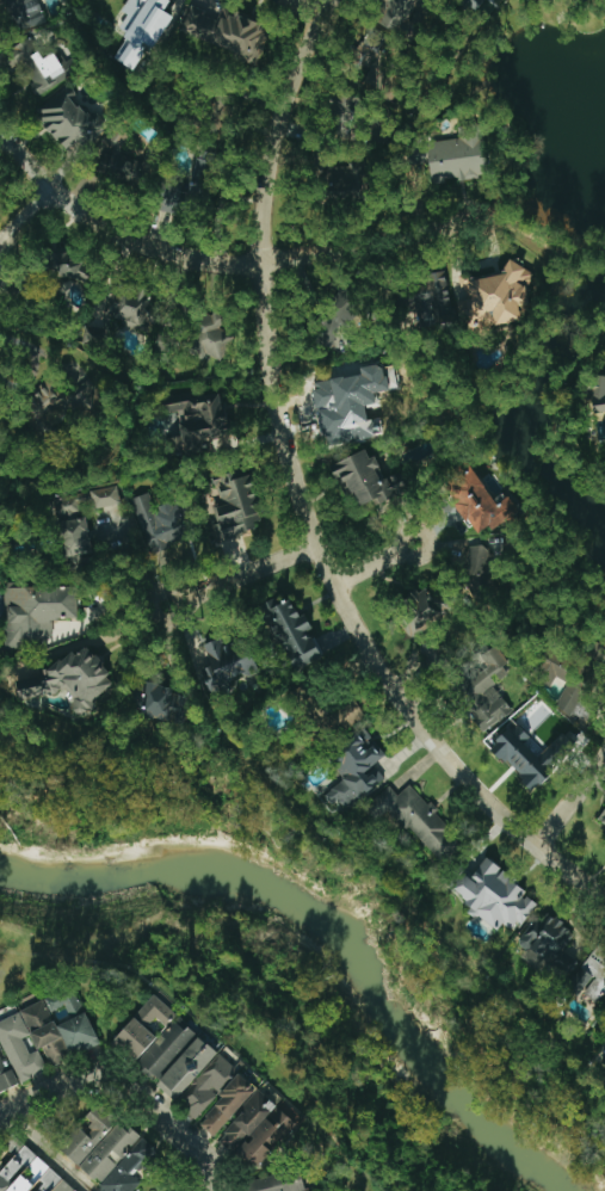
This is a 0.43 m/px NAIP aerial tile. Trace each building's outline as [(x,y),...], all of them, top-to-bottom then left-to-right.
[(15,33),(46,22),(39,0),(4,0),(15,33)] [(145,50),(152,53),(171,15),(164,12),(170,0),(128,0),(122,12),(127,15),(120,28),(127,33),(114,59),(135,69),(145,50)] [(374,24),(407,34),(417,0),(381,0),(374,24)] [(470,10),(483,1),(483,0),(464,0),(470,10)] [(179,33),(259,63),(272,28),(223,10),(220,18),(189,6),(179,33)] [(79,69),(72,58),(61,65),(54,53),(45,59),(30,36),(0,55),(11,72),(19,67),(37,95),(79,69)] [(67,154),(99,128),(67,87),(34,112),(67,154)] [(351,124),(357,97),(333,93),(328,120),(351,124)] [(424,142),(431,186),(491,177),(485,134),(467,137),(466,127),(459,128),(460,138),(424,142)] [(190,193),(181,192),(183,179),(159,175),(153,210),(178,214),(180,204),(210,209),(219,154),(197,150),(190,193)] [(365,162),(326,168),(330,191),(341,189),(342,198),(350,197),(351,202),(370,200),(365,162)] [(53,254),(48,273),(89,283),(93,264),(53,254)] [(422,326),(452,323),(447,272),(417,275),(422,326)] [(107,346),(109,323),(154,328),(158,291),(110,285),(105,328),(84,326),(82,343),(107,346)] [(344,327),(360,310),(343,294),(327,310),(344,327)] [(221,362),(235,335),(224,329),(229,319),(208,308),(186,352),(203,360),(206,354),(221,362)] [(30,393),(51,423),(69,410),(79,423),(107,403),(90,378),(67,394),(54,375),(30,393)] [(599,376),(597,387),(590,386),(588,412),(604,413),(604,376),(599,376)] [(227,437),(222,392),(164,399),(167,422),(179,420),(181,437),(170,438),(172,456),(210,451),(209,439),(227,437)] [(330,465),(343,497),(353,493),(359,506),(378,499),(379,503),(409,492),(401,472),(379,481),(374,469),(377,468),(369,449),(330,465)] [(496,505),(468,461),(440,479),(478,537),(518,511),(509,497),(496,505)] [(213,477),(219,505),(210,507),(218,541),(264,531),(250,468),(213,477)] [(67,573),(94,569),(84,504),(93,503),(94,509),(121,504),(118,487),(62,496),(65,513),(57,514),(67,573)] [(131,499),(148,552),(197,536),(185,498),(154,508),(149,493),(131,499)] [(408,596),(415,608),(398,618),(409,637),(445,615),(427,584),(408,596)] [(6,649),(42,649),(42,640),(53,640),(53,619),(78,619),(77,587),(5,588),(6,649)] [(322,657),(309,631),(312,629),(305,614),(300,617),(291,599),(264,612),(293,671),(322,657)] [(259,671),(242,637),(224,646),(220,637),(204,645),(213,665),(202,670),(213,693),(259,671)] [(596,641),(587,655),(600,663),(604,656),(604,647),(596,641)] [(482,732),(512,713),(494,684),(512,673),(495,647),(480,657),(486,666),(453,687),(482,732)] [(38,677),(15,680),(17,692),(20,697),(64,692),(73,704),(74,715),(86,713),(94,708),(93,700),(111,687),(109,675),(91,649),(74,651),(38,677)] [(133,713),(189,727),(196,699),(173,693),(174,688),(141,680),(133,713)] [(556,739),(544,752),(514,722),(490,747),(532,790),(569,753),(556,739)] [(327,793),(344,812),(383,776),(373,766),(387,754),(363,727),(328,760),(344,778),(327,793)] [(389,787),(375,801),(442,869),(467,844),(408,785),(398,795),(389,787)] [(538,898),(484,860),(480,866),(471,860),(451,888),(471,902),(466,909),(497,931),(502,924),(514,932),(538,898)] [(517,940),(543,968),(548,963),(563,979),(577,965),(561,948),(574,937),(549,910),(517,940)] [(598,945),(567,986),(580,996),(595,977),(604,985),(604,950),(598,945)] [(46,1000),(21,1009),(37,1049),(43,1047),(50,1064),(99,1046),(77,990),(61,996),(70,1020),(56,1026),(46,1000)] [(112,1043),(159,1083),(157,1085),(175,1101),(217,1051),(153,995),(112,1043)] [(38,1049),(29,1053),(22,1038),(29,1035),(20,1012),(0,1020),(0,1038),(18,1083),(47,1071),(38,1049)] [(19,1085),(0,1043),(0,1094),(19,1085)] [(238,1070),(219,1053),(176,1101),(195,1118),(238,1070)] [(213,1136),(256,1090),(241,1075),(197,1122),(213,1136)] [(296,1125),(261,1092),(216,1139),(251,1172),(296,1125)] [(105,1190),(133,1190),(142,1182),(140,1180),(161,1156),(101,1101),(86,1117),(91,1122),(83,1131),(78,1126),(58,1147),(105,1190)] [(24,1146),(0,1173),(0,1190),(76,1190),(24,1146)] [(301,1166),(237,1185),(239,1190),(308,1190),(301,1166)]
